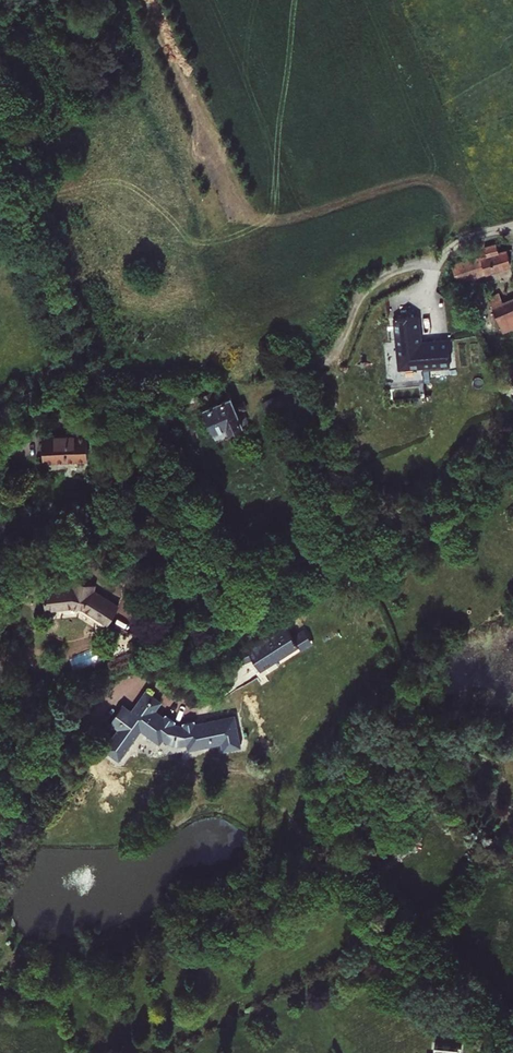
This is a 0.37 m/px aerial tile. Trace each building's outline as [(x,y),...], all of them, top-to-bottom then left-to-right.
[(494,254),(458,265),(459,266),(464,281),(512,266),(512,252),(507,253),(504,243),(492,246),(494,254)] [(501,306),(507,318),(512,315),(512,300),(501,306)] [(394,319),(399,368),(451,364),(448,339),(421,341),(419,316),(394,319)] [(457,364),(478,364),(477,345),(456,346),(457,364)] [(219,387),(205,393),(224,435),(248,424),(235,393),(223,398),(219,387)] [(96,458),(95,430),(83,431),(83,434),(51,435),(52,459),(96,458)] [(77,585),(49,586),(50,606),(80,605),(88,607),(112,620),(122,604),(97,589),(98,583),(79,579),(77,585)] [(267,672),(286,661),(283,657),(306,644),(300,634),(294,623),(256,645),(247,647),(251,656),(260,653),(261,656),(267,665),(264,667),(267,672)] [(312,627),(300,634),(306,644),(308,648),(320,641),(312,627)] [(248,661),(246,648),(238,650),(241,663),(248,661)] [(152,688),(143,701),(158,712),(162,707),(168,699),(152,688)] [(110,747),(124,758),(146,728),(164,741),(170,735),(175,726),(168,719),(171,715),(162,707),(158,712),(143,701),(138,708),(130,702),(117,719),(125,726),(110,747)] [(228,737),(231,745),(248,741),(240,710),(201,720),(191,723),(180,720),(175,726),(170,735),(177,740),(186,743),(194,740),(196,745),(228,737)] [(179,720),(171,715),(168,719),(175,726),(180,720),(179,720)] [(463,1048),(436,1045),(435,1052),(462,1052),(463,1048)]
